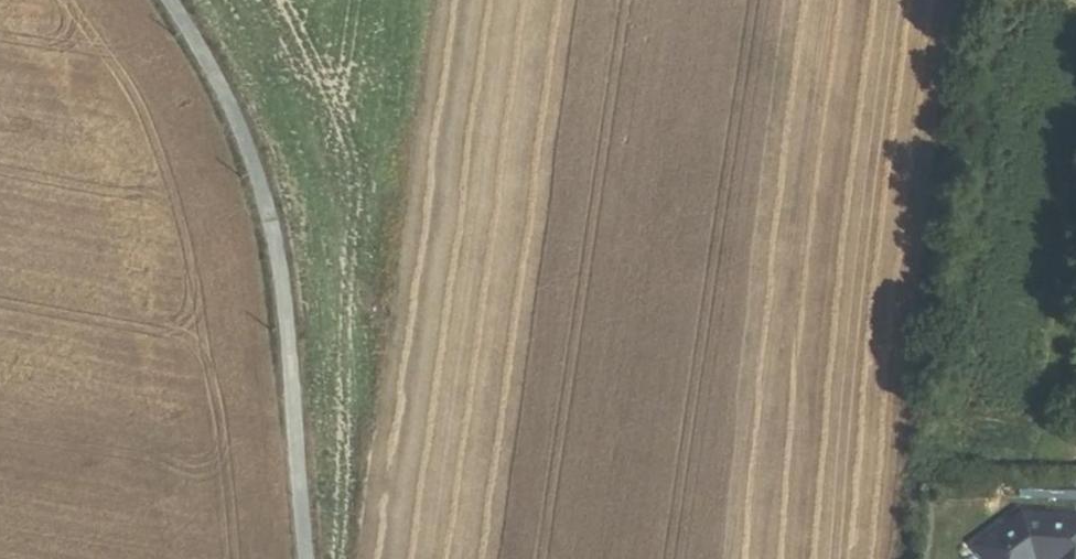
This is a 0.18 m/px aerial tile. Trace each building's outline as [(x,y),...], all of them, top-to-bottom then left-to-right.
[(1025,515),(972,544),(983,558),(1075,558),(1075,515),(1025,515)]
